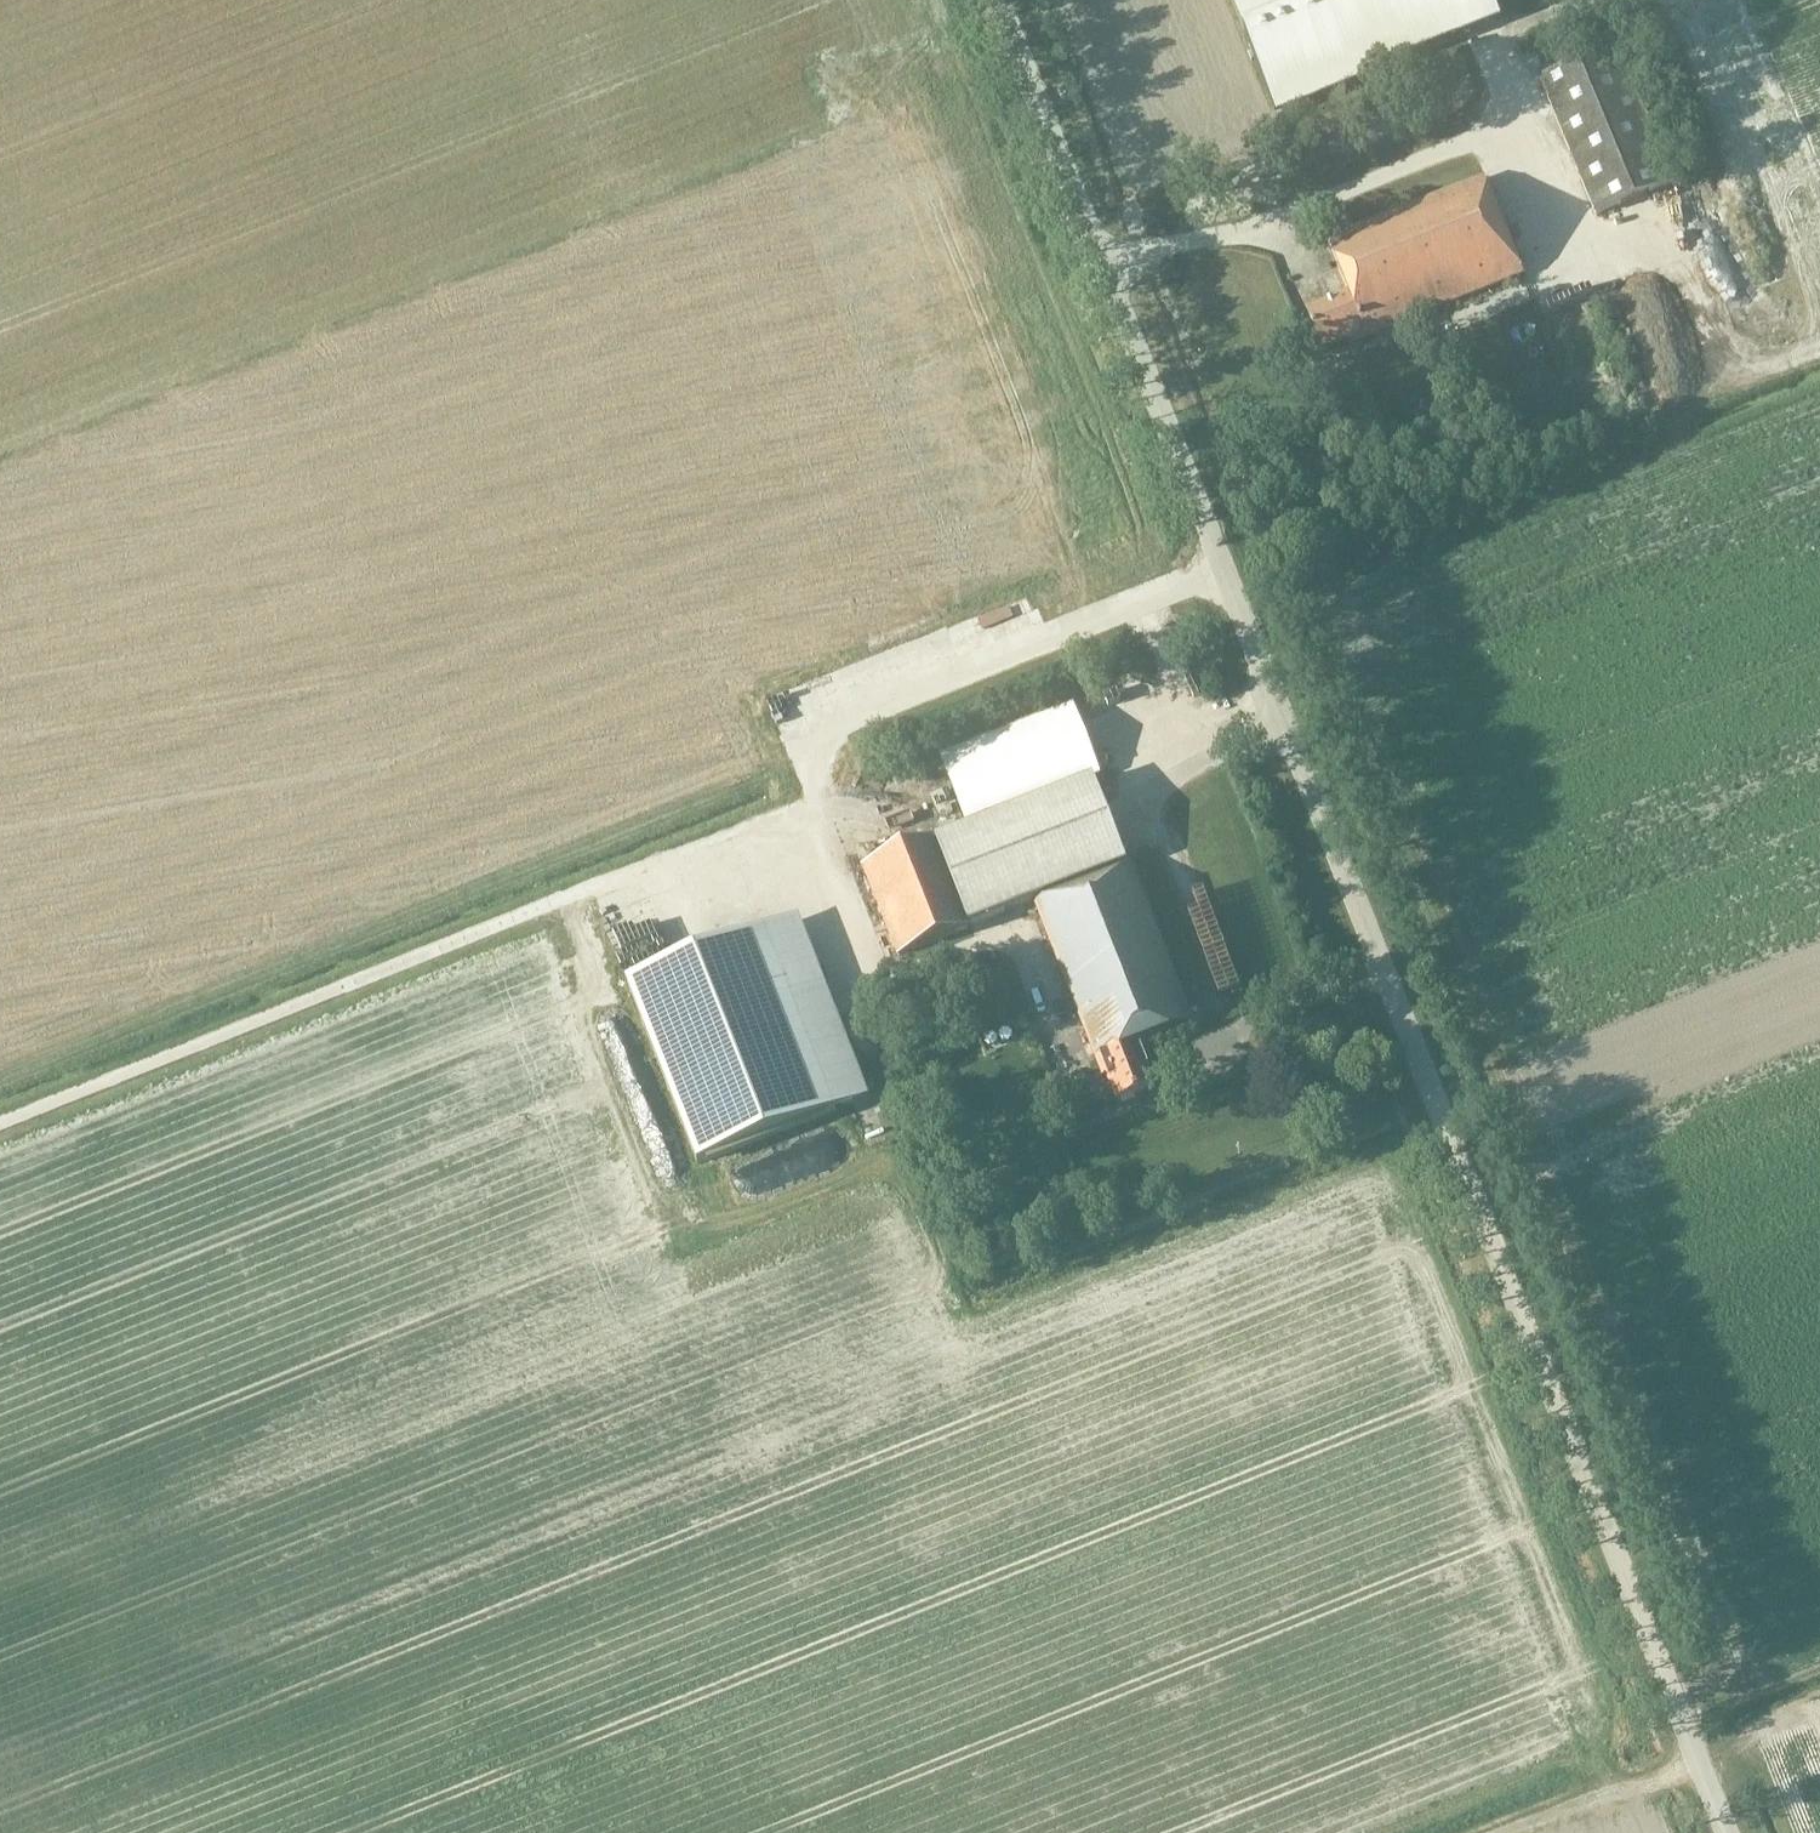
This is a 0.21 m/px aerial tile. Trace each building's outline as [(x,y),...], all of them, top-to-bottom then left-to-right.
[(1277,117),(1374,78),(1372,72),(1501,21),(1493,0),(1231,0),(1277,117)] [(1674,184),(1618,48),(1539,80),(1594,217),(1674,184)] [(1305,312),(1320,351),(1344,342),(1346,347),(1524,275),(1484,177),(1326,240),(1348,296),(1305,312)] [(1128,865),(1094,779),(1102,776),(1075,706),(940,757),(967,829),(934,842),(933,839),(861,867),(896,956),(968,928),(967,927),(1032,901),(1102,1078),(1105,1077),(1116,1103),(1157,1087),(1140,1042),(1194,1020),(1132,863),(1128,865)] [(1210,992),(1226,985),(1172,856),(1156,862),(1210,992)] [(798,916),(625,985),(697,1164),(870,1095),(798,916)] [(1228,1060),(1221,1041),(1232,1037),(1226,1019),(1178,1036),(1191,1073),(1228,1060)]
